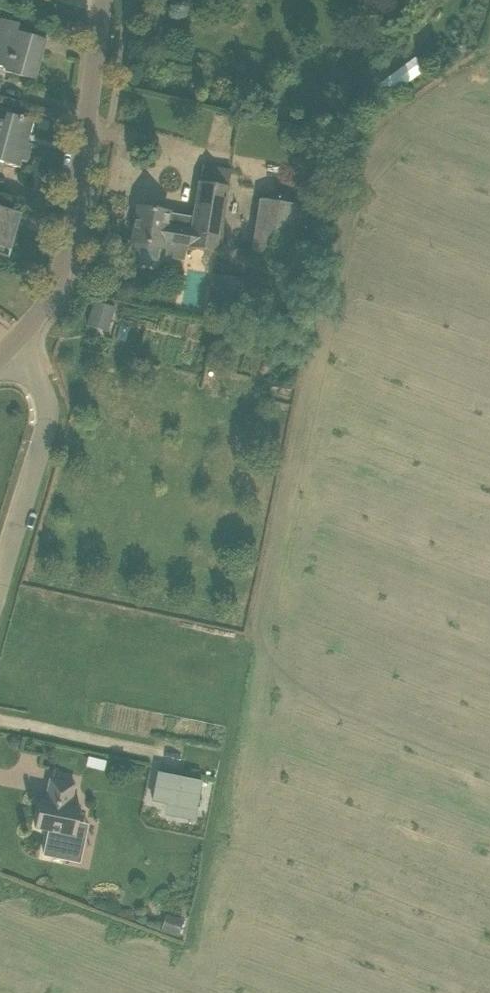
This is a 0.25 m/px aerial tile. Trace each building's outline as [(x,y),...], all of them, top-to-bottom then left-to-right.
[(36,80),(47,40),(17,31),(19,23),(1,18),(0,21),(0,65),(6,66),(5,71),(36,80)] [(19,167),(21,160),(27,162),(31,144),(27,143),(33,121),(6,114),(4,121),(0,120),(0,162),(19,167)] [(132,242),(135,243),(133,256),(138,263),(150,265),(158,260),(160,247),(163,247),(164,242),(188,246),(188,247),(218,252),(229,187),(228,186),(231,171),(202,166),(200,182),(199,182),(193,217),(169,213),(138,207),(132,242)] [(286,268),(296,205),(260,199),(250,262),(286,268)] [(10,249),(20,213),(0,208),(0,246),(10,249)] [(95,301),(87,325),(108,331),(115,306),(95,301)] [(151,797),(195,806),(202,777),(157,767),(151,797)] [(75,785),(50,780),(45,802),(41,801),(35,828),(75,836),(81,809),(70,807),(75,785)] [(161,929),(178,934),(182,920),(165,915),(161,929)]
